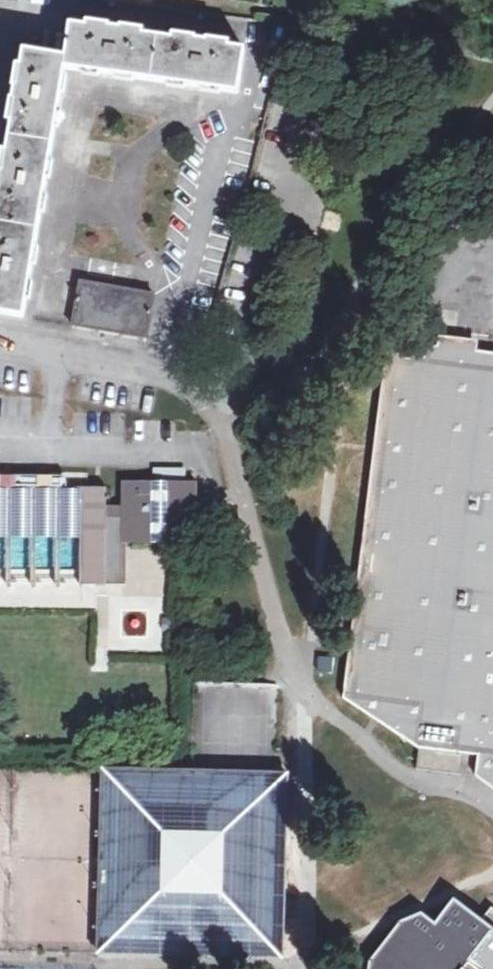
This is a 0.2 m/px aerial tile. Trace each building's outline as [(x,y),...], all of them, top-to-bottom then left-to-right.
[(64,59),(64,68),(152,81),(156,39),(70,26),(64,59)] [(156,39),(152,81),(237,93),(242,50),(156,39)] [(9,131),(51,139),(64,68),(64,59),(23,53),(9,131)] [(35,233),(51,139),(9,131),(0,194),(0,229),(35,233)] [(0,229),(0,313),(22,317),(35,233),(0,229)] [(154,294),(80,281),(72,325),(146,338),(154,294)] [(388,345),(341,697),(414,751),(415,750),(459,756),(474,758),(471,776),(492,793),(492,358),(388,345)] [(126,583),(127,541),(192,542),(192,518),(208,518),(207,504),(192,504),(193,480),(122,481),(121,503),(108,503),(108,487),(0,486),(0,583),(126,583)] [(415,750),(414,751),(413,771),(457,775),(459,757),(459,756),(415,750)] [(296,771),(273,770),(107,767),(105,948),(294,952),(296,771)] [(375,968),(492,968),(492,929),(455,900),(435,927),(421,917),(408,922),(376,962),(375,968)]
